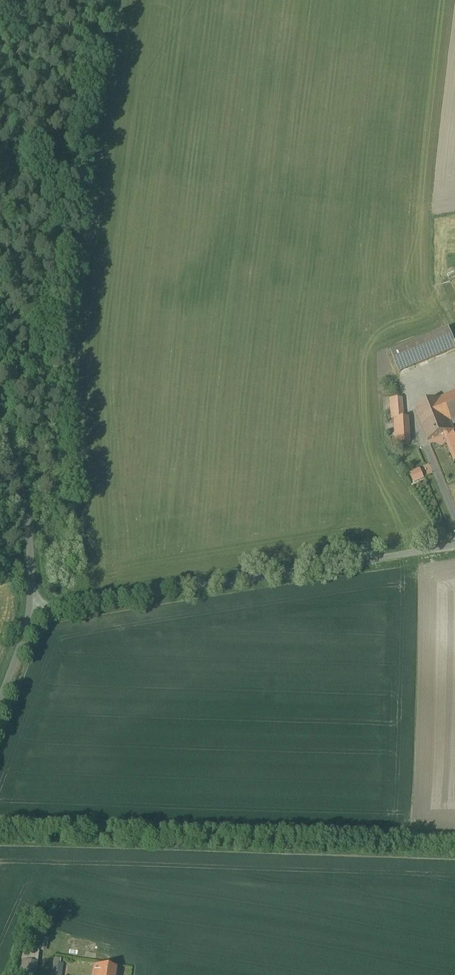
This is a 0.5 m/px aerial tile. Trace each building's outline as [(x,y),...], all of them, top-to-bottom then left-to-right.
[(444,284),(454,306),(454,278),(444,284)] [(392,353),(400,372),(454,349),(454,346),(448,329),(392,353)] [(415,408),(428,440),(445,433),(454,430),(450,421),(454,419),(454,392),(441,398),(441,397),(415,408)] [(402,399),(387,395),(388,419),(395,419),(397,443),(410,443),(408,419),(404,419),(402,399)] [(454,430),(445,433),(448,441),(447,441),(454,461),(454,434),(454,430)] [(94,974),(115,974),(116,969),(95,967),(94,974)]
